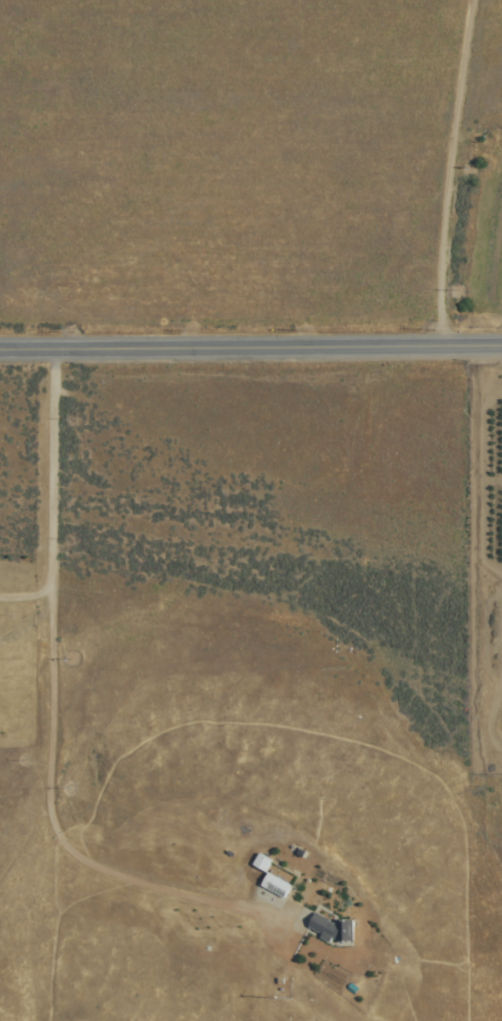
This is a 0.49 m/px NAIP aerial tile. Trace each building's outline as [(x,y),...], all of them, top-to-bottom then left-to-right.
[(254,895),(279,910),(292,886),(268,872),(254,895)] [(353,918),(311,918),(311,937),(353,937),(353,918)]
